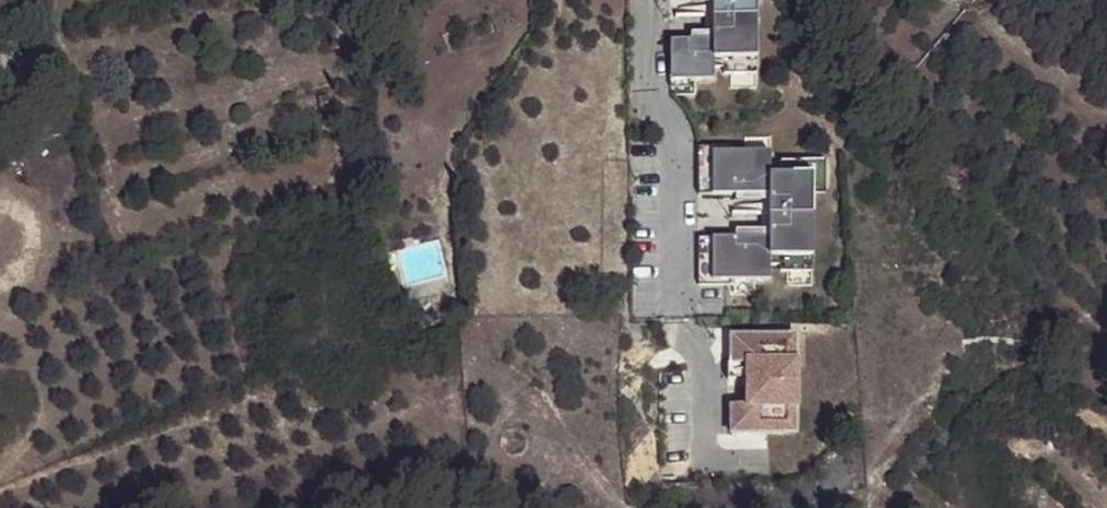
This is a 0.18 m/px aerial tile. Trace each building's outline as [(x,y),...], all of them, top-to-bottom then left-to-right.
[(711,27),(719,27),(719,35),(669,35),(669,75),(712,75),(713,62),(723,62),(723,69),(754,68),(754,0),(711,0),(711,27)] [(730,149),(698,150),(698,197),(777,196),(777,203),(768,204),(769,232),(777,231),(777,239),(699,240),(700,287),(732,286),(732,283),(771,280),(770,266),(781,266),(781,273),(813,272),(811,187),(811,161),(779,162),(779,169),(769,169),(768,154),(730,154),(730,149)] [(825,161),(811,161),(811,187),(826,187),(825,161)] [(786,335),(732,336),(731,362),(757,362),(757,382),(755,382),(755,396),(757,396),(757,403),(746,403),(731,403),(732,430),(786,430),(786,382),(786,361),(786,335)] [(795,335),(786,335),(786,361),(795,361),(795,335)] [(757,382),(757,362),(731,362),(728,362),(728,378),(746,378),(746,403),(757,403),(757,396),(755,396),(755,382),(757,382)] [(795,382),(786,382),(786,430),(795,430),(795,382)]
